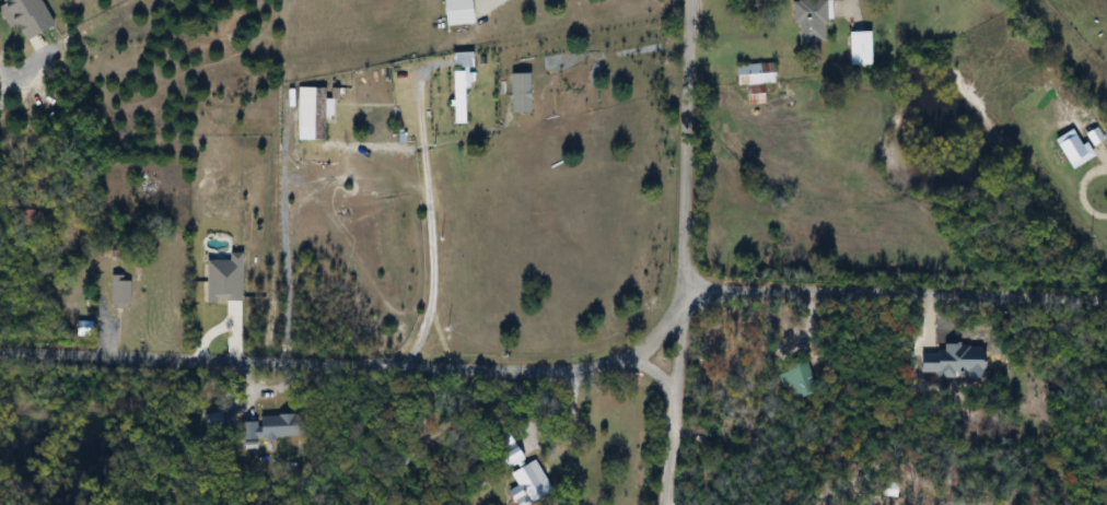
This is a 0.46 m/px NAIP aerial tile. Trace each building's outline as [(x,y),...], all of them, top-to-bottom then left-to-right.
[(797,26),(802,26),(802,43),(831,43),(831,1),(797,1),(797,26)] [(853,66),(876,66),(876,32),(853,32),(853,66)] [(468,89),(475,89),(474,69),(477,69),(477,53),(455,53),(456,124),(469,124),(468,89)] [(739,86),(778,86),(778,65),(739,65),(739,86)] [(132,277),(112,277),(112,308),(132,308),(132,277)] [(799,401),(819,394),(809,364),(779,374),(784,389),(794,386),(799,401)] [(242,419),(242,440),(303,439),(303,418),(242,419)] [(526,458),(520,449),(509,456),(514,465),(526,458)] [(531,504),(554,492),(537,461),(512,474),(519,487),(509,492),(516,504),(527,498),(531,504)]
